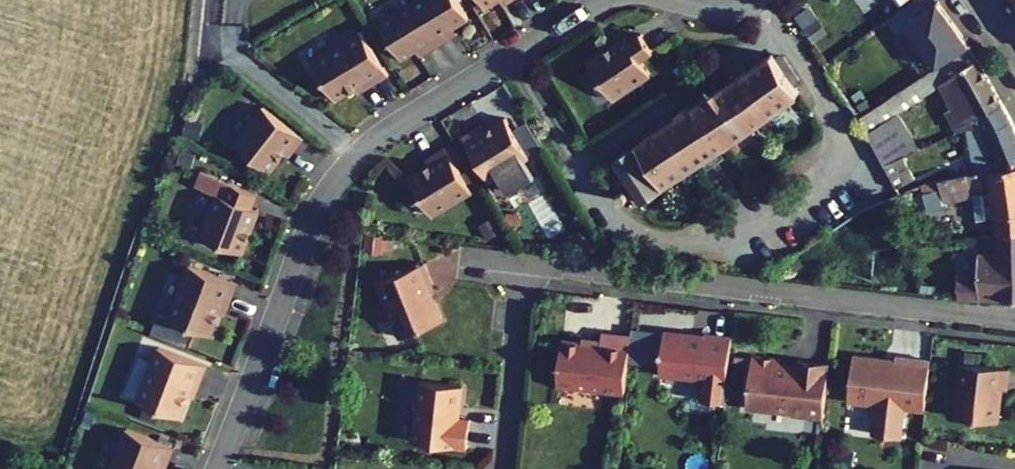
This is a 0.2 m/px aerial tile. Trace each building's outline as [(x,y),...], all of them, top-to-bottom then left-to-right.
[(426,0),(413,0),(389,15),(412,53),(432,41),(436,47),(449,39),(426,0)] [(449,39),(462,31),(458,25),(479,13),(471,0),(426,0),(449,39)] [(372,25),(322,54),(345,92),(371,77),(375,83),(398,69),(372,25)] [(636,33),(598,57),(623,95),(660,70),(650,55),(663,47),(652,30),(639,38),(636,33)] [(947,84),(980,61),(973,50),(866,119),(875,132),(906,111),(947,84)] [(804,93),(778,53),(696,106),(694,104),(684,110),(686,113),(605,165),(622,191),(624,190),(625,191),(626,191),(627,192),(628,193),(629,193),(630,193),(632,193),(633,193),(634,192),(635,191),(636,190),(643,200),(649,193),(655,203),(679,188),(673,178),(804,93)] [(986,120),(984,116),(1009,101),(984,59),(980,61),(947,84),(961,106),(952,113),(965,133),(970,130),(986,120)] [(314,131),(274,98),(245,135),(280,163),(299,139),(304,143),(314,131)] [(995,167),(1014,162),(1014,114),(1012,108),(1009,101),(984,116),(986,120),(970,130),(979,171),(995,167)] [(906,111),(875,132),(898,177),(915,165),(932,154),(906,111)] [(485,122),(472,130),(498,174),(538,151),(515,112),(489,128),(485,122)] [(481,185),(454,140),(441,149),(444,154),(418,170),(441,208),(481,185)] [(915,165),(898,177),(906,194),(913,191),(926,186),(915,165)] [(1014,231),(1014,166),(995,169),(995,167),(979,171),(956,176),(956,198),(982,194),(984,233),(1002,232),(1014,231)] [(268,184),(239,172),(234,186),(227,184),(210,227),(252,243),(264,213),(258,210),(268,184)] [(938,180),(940,210),(957,207),(956,198),(956,176),(938,180)] [(913,191),(915,242),(942,236),(940,210),(938,180),(926,186),(913,191)] [(961,297),(1014,298),(1014,231),(1002,232),(1002,254),(982,256),(983,277),(961,277),(961,297)] [(247,274),(199,255),(178,309),(219,325),(231,297),(237,299),(247,274)] [(441,284),(430,257),(384,275),(406,331),(449,314),(437,285),(441,284)] [(670,328),(668,345),(664,348),(667,352),(665,370),(709,375),(707,397),(729,399),(737,334),(711,331),(710,335),(699,334),(700,331),(670,328)] [(629,388),(636,332),(607,329),(606,340),(567,335),(562,380),(629,388)] [(216,355),(168,336),(147,390),(188,406),(199,378),(206,380),(216,355)] [(828,417),(835,361),(804,357),(803,365),(784,363),(785,356),(757,353),(751,404),(797,410),(796,413),(828,417)] [(930,408),(936,359),(902,355),(901,362),(895,362),(896,358),(859,353),(854,399),(881,402),(878,432),(906,436),(910,406),(930,408)] [(1004,421),(1007,388),(1013,389),(1014,370),(1014,368),(965,362),(959,416),(1004,421)] [(468,379),(425,374),(418,435),(472,441),(475,413),(464,411),(468,379)] [(135,417),(115,468),(163,468),(167,459),(173,461),(183,436),(135,417)]
